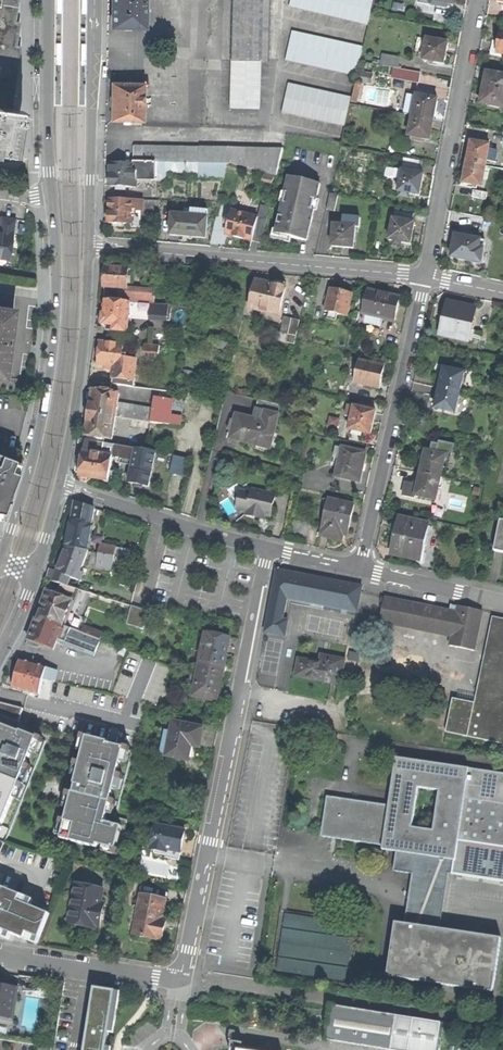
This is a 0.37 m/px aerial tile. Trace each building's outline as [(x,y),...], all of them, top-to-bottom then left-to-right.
[(10,110),(16,76),(0,73),(5,45),(3,45),(7,22),(9,5),(3,4),(4,0),(0,0),(0,109),(10,110)] [(12,5),(9,5),(7,22),(19,24),(20,22),(15,21),(18,0),(13,0),(12,5)] [(143,27),(144,0),(115,0),(115,3),(114,11),(113,11),(112,26),(143,27)] [(231,110),(260,110),(261,61),(269,61),(270,0),(233,0),(231,110)] [(298,11),(301,0),(292,0),(290,9),(298,11)] [(310,0),(301,0),(298,11),(307,13),(310,0)] [(307,13),(315,15),(319,0),(310,0),(307,13)] [(319,0),(315,15),(323,17),(327,2),(319,0)] [(357,8),(359,0),(351,0),(350,6),(357,8)] [(357,8),(365,10),(368,0),(359,0),(357,8)] [(372,12),(375,0),(368,0),(365,10),(372,12)] [(428,3),(431,7),(446,9),(447,6),(455,7),(457,0),(429,0),(428,3)] [(330,19),(334,4),(327,2),(323,17),(330,19)] [(342,6),(334,4),(330,19),(338,21),(342,6)] [(350,7),(342,6),(338,21),(346,22),(350,7)] [(346,22),(353,24),(357,9),(350,7),(346,22)] [(357,9),(353,24),(362,26),(365,11),(357,9)] [(365,11),(362,26),(368,28),(372,13),(365,11)] [(0,73),(16,76),(21,46),(16,45),(17,39),(19,24),(7,22),(3,45),(5,45),(0,73)] [(289,46),(298,48),(301,34),(293,32),(289,46)] [(498,55),(502,56),(502,34),(501,33),(499,43),(493,42),(492,49),(491,56),(497,58),(498,55)] [(298,48),(306,50),(310,36),(301,34),(298,48)] [(446,55),(448,44),(454,45),(456,37),(443,34),(442,43),(427,40),(423,62),(444,66),(446,55)] [(306,50),(314,52),(318,38),(310,36),(306,50)] [(318,38),(314,52),(321,54),(325,40),(318,38)] [(321,54),(330,56),(333,42),(325,40),(321,54)] [(330,56),(337,58),(341,44),(333,42),(330,56)] [(345,60),(349,46),(341,44),(337,58),(345,60)] [(356,48),(349,46),(345,60),(352,62),(356,48)] [(285,61),(294,63),(298,49),(289,47),(285,61)] [(360,64),(364,50),(356,48),(352,62),(360,64)] [(298,49),(294,63),(302,65),(306,51),(298,49)] [(310,67),(314,53),(306,51),(302,65),(310,67)] [(321,55),(314,53),(310,67),(318,69),(321,55)] [(385,53),(382,64),(401,68),(403,58),(385,53)] [(329,57),(321,55),(318,69),(325,71),(329,57)] [(325,71),(333,73),(337,59),(329,57),(325,71)] [(337,59),(333,73),(341,75),(345,61),(337,59)] [(352,63),(345,61),(341,75),(349,77),(352,63)] [(356,79),(360,65),(352,63),(349,77),(356,79)] [(393,79),(422,83),(423,72),(394,68),(393,79)] [(502,110),(502,77),(487,73),(484,89),(481,107),(502,110)] [(110,120),(141,121),(142,85),(111,84),(111,100),(110,120)] [(286,99),(293,101),(297,87),(289,85),(286,99)] [(297,87),(293,101),(301,103),(304,88),(297,87)] [(304,88),(301,103),(309,105),(313,90),(304,88)] [(317,107),(320,92),(313,90),(309,105),(317,107)] [(328,94),(320,92),(317,107),(325,109),(328,94)] [(328,94),(325,109),(332,111),(335,96),(328,94)] [(332,111),(340,113),(344,98),(335,96),(332,111)] [(435,109),(437,101),(416,96),(412,117),(433,121),(435,109)] [(344,98),(340,113),(348,115),(351,100),(344,98)] [(282,114),(290,116),(294,102),(285,100),(282,114)] [(301,104),(294,102),(290,116),(298,118),(301,104)] [(309,106),(301,104),(298,118),(306,120),(309,106)] [(306,120),(314,122),(317,108),(309,106),(306,120)] [(314,122),(322,124),(325,110),(317,108),(314,122)] [(10,110),(0,109),(0,152),(11,154),(17,111),(10,110)] [(325,110),(322,124),(329,126),(332,112),(325,110)] [(329,126),(336,128),(340,114),(332,112),(329,126)] [(344,130),(348,116),(340,114),(336,128),(344,130)] [(431,131),(433,121),(412,117),(408,138),(414,139),(413,142),(422,144),(423,140),(429,141),(431,131)] [(470,151),(467,164),(486,167),(490,147),(471,143),(470,151)] [(142,147),(141,163),(155,163),(227,165),(264,174),(262,182),(272,184),(274,177),(277,178),(283,151),(142,147)] [(420,176),(422,164),(404,161),(397,193),(419,198),(421,186),(423,176),(420,176)] [(136,188),(136,180),(154,181),(155,163),(141,163),(133,162),(133,165),(110,164),(110,175),(110,187),(136,188)] [(486,167),(467,164),(465,176),(463,184),(482,188),(486,167)] [(306,225),(311,226),(314,211),(312,211),(315,201),(316,201),(320,185),(288,178),(285,194),(287,194),(284,204),(283,204),(275,235),(291,239),(302,241),(306,225)] [(140,218),(159,218),(159,202),(132,201),(132,203),(109,202),(109,213),(108,224),(130,225),(130,228),(139,228),(139,222),(140,222),(140,218)] [(260,244),(269,208),(260,206),(257,220),(231,215),(230,219),(226,218),(224,226),(228,227),(226,237),(238,240),(260,244)] [(187,238),(202,239),(202,218),(201,218),(202,211),(186,210),(185,217),(168,216),(168,238),(187,238)] [(8,259),(14,220),(1,218),(0,227),(0,258),(8,259)] [(412,234),(414,224),(393,220),(388,241),(410,246),(412,234)] [(307,242),(311,226),(306,225),(302,241),(307,242)] [(343,249),(353,250),(354,228),(334,227),(332,248),(343,249)] [(483,250),(475,249),(477,241),(455,237),(453,248),(451,259),(472,263),(472,262),(480,263),(483,250)] [(103,288),(125,290),(126,270),(105,268),(104,280),(103,288)] [(250,311),(278,319),(286,289),(285,286),(279,285),(275,285),(275,288),(266,285),(257,283),(250,311)] [(337,317),(346,319),(352,296),(339,293),(330,291),(324,313),(329,314),(328,321),(336,323),(337,317)] [(381,325),(382,321),(394,323),(399,299),(382,295),(367,291),(362,316),(364,316),(363,321),(381,325)] [(155,293),(136,292),(135,303),(151,304),(154,305),(155,293)] [(112,332),(127,333),(129,303),(104,301),(103,307),(103,311),(102,313),(101,316),(99,316),(99,323),(101,323),(100,325),(113,326),(112,332)] [(167,306),(154,305),(151,304),(150,315),(166,316),(167,306)] [(439,336),(470,343),(473,333),(470,332),(475,310),(447,304),(443,322),(439,336)] [(4,377),(8,348),(14,309),(0,307),(0,377),(4,377)] [(294,347),(300,321),(283,317),(279,336),(286,337),(284,345),(294,347)] [(274,343),(284,345),(286,337),(279,336),(276,335),(274,343)] [(136,360),(123,359),(124,345),(100,343),(99,355),(98,366),(104,366),(105,370),(112,371),(112,385),(133,388),(136,360)] [(144,345),(144,353),(159,353),(159,346),(144,345)] [(354,385),(378,390),(380,381),(383,367),(359,363),(354,385)] [(441,379),(439,389),(460,394),(464,374),(444,369),(441,379)] [(434,410),(455,415),(460,394),(439,389),(436,401),(434,410)] [(90,407),(89,413),(115,417),(119,394),(109,392),(110,391),(102,390),(102,391),(93,390),(90,407)] [(152,410),(150,422),(169,425),(169,424),(171,416),(173,400),(154,397),(152,410)] [(259,400),(257,409),(278,414),(280,406),(259,400)] [(130,419),(150,422),(152,410),(121,405),(119,407),(118,417),(130,419)] [(362,432),(370,434),(372,426),(375,412),(354,407),(353,408),(348,407),(346,417),(351,418),(348,430),(353,431),(352,434),(361,436),(362,432)] [(279,415),(278,414),(257,409),(254,419),(237,414),(233,429),(230,439),(257,446),(258,446),(260,440),(272,443),(279,415)] [(86,436),(85,440),(103,442),(104,438),(112,440),(115,417),(89,413),(87,426),(86,436)] [(182,417),(171,416),(169,424),(180,426),(182,417)] [(331,417),(330,426),(340,427),(341,418),(331,417)] [(149,430),(150,422),(130,419),(129,426),(149,430)] [(102,454),(103,442),(85,440),(84,452),(102,454)] [(258,446),(257,446),(256,449),(273,455),(276,444),(272,443),(260,440),(258,446)] [(103,442),(102,454),(112,456),(114,445),(103,442)] [(114,445),(112,456),(119,457),(119,460),(133,463),(136,449),(114,445)] [(336,478),(359,483),(363,467),(366,453),(343,448),(342,449),(337,448),(334,458),(340,459),(336,478)] [(136,449),(133,463),(132,470),(129,483),(149,487),(156,453),(136,449)] [(423,462),(420,474),(440,478),(445,456),(425,451),(423,462)] [(92,479),(109,481),(110,471),(112,456),(102,454),(84,452),(83,452),(82,461),(79,476),(80,478),(82,481),(84,482),(87,482),(88,482),(90,481),(92,479)] [(3,512),(4,510),(10,494),(18,472),(10,469),(13,461),(14,459),(0,454),(0,511),(3,512)] [(189,459),(174,456),(170,474),(186,477),(189,459)] [(21,464),(13,461),(10,469),(18,472),(21,464)] [(110,471),(109,481),(115,482),(117,471),(110,471)] [(414,499),(415,496),(434,500),(440,478),(420,474),(417,486),(405,483),(404,489),(402,496),(414,499)] [(265,516),(270,517),(275,495),(256,491),(252,494),(242,491),(237,509),(248,511),(247,515),(254,517),(259,518),(260,515),(265,516)] [(220,501),(228,516),(236,511),(229,497),(220,501)] [(324,517),(320,537),(342,541),(343,536),(347,537),(350,523),(354,507),(323,500),(321,517),(324,517)] [(75,502),(72,520),(91,524),(94,508),(75,502)] [(427,526),(398,519),(395,534),(391,553),(419,559),(427,526)] [(69,529),(66,546),(87,551),(93,524),(91,524),(72,520),(70,520),(69,529)] [(502,553),(502,521),(499,520),(493,551),(502,553)] [(100,543),(98,553),(114,556),(116,546),(100,543)] [(60,560),(56,571),(70,576),(81,580),(82,576),(79,574),(87,551),(66,546),(60,560)] [(129,549),(116,546),(114,556),(128,559),(129,549)] [(112,566),(114,556),(98,553),(96,563),(112,566)] [(70,576),(56,571),(49,569),(46,578),(62,584),(67,585),(70,576)] [(361,593),(362,586),(277,570),(265,632),(285,636),(288,621),(283,620),(287,598),(318,603),(357,611),(361,593)] [(37,614),(62,624),(77,588),(67,585),(62,584),(58,593),(48,589),(43,599),(37,614)] [(62,624),(81,631),(83,625),(84,625),(87,617),(78,614),(87,591),(77,588),(62,624)] [(452,636),(457,612),(384,597),(380,622),(452,636)] [(132,605),(130,609),(147,614),(148,610),(132,605)] [(458,606),(457,612),(452,636),(450,646),(474,651),(482,611),(458,606)] [(142,628),(147,614),(130,609),(126,624),(142,628)] [(57,636),(62,624),(37,614),(31,628),(27,639),(32,640),(52,648),(57,636)] [(502,744),(502,619),(493,617),(476,697),(475,703),(458,699),(453,698),(446,732),(502,744)] [(81,631),(62,624),(57,636),(65,639),(63,643),(83,650),(84,651),(94,655),(100,639),(81,631)] [(100,639),(102,632),(84,625),(83,625),(81,631),(100,639)] [(207,632),(193,696),(217,701),(224,666),(230,637),(207,632)] [(388,637),(379,635),(377,645),(386,647),(388,637)] [(372,644),(364,643),(362,653),(370,654),(372,644)] [(350,653),(348,660),(358,662),(360,655),(350,653)] [(340,685),(345,660),(321,656),(319,663),(316,662),(298,659),(295,676),(330,683),(340,685)] [(40,694),(44,679),(47,668),(20,660),(17,673),(13,687),(40,694)] [(47,668),(44,679),(55,683),(58,671),(47,668)] [(459,693),(458,699),(475,703),(476,697),(459,693)] [(19,723),(23,709),(0,703),(0,715),(19,723)] [(5,843),(46,741),(21,731),(20,732),(1,725),(1,723),(0,722),(0,841),(5,843)] [(188,761),(191,746),(199,748),(201,740),(203,728),(174,722),(166,756),(188,761)] [(77,751),(83,752),(87,737),(87,736),(81,734),(77,751)] [(103,846),(119,850),(127,820),(116,817),(133,750),(130,749),(124,748),(108,744),(108,742),(87,737),(83,752),(80,762),(77,776),(74,785),(75,785),(74,792),(72,800),(65,798),(64,799),(62,799),(52,836),(97,848),(98,845),(103,846)] [(452,874),(502,881),(502,774),(396,758),(389,806),(383,845),(383,849),(397,851),(454,860),(452,874)] [(71,775),(77,776),(80,762),(75,761),(71,775)] [(335,838),(383,845),(389,806),(327,797),(322,836),(335,838)] [(151,850),(155,850),(167,853),(168,850),(181,852),(183,844),(185,831),(156,826),(151,850)] [(118,856),(119,850),(103,846),(102,852),(118,856)] [(167,853),(155,850),(154,853),(166,855),(166,858),(179,860),(181,852),(168,850),(167,853)] [(448,873),(452,874),(454,860),(397,851),(394,871),(413,873),(405,925),(439,930),(448,873)] [(78,899),(73,921),(85,924),(99,927),(104,904),(101,903),(103,890),(77,884),(74,898),(78,899)] [(14,893),(0,887),(0,927),(14,893)] [(14,893),(0,927),(0,937),(9,941),(12,935),(38,945),(49,915),(32,907),(34,901),(14,893)] [(143,907),(137,935),(149,938),(161,941),(164,927),(160,927),(162,918),(166,900),(142,895),(139,906),(143,907)] [(69,920),(73,921),(78,899),(74,898),(69,920)] [(133,935),(137,935),(143,907),(139,906),(133,935)] [(283,928),(352,938),(354,924),(285,914),(283,928)] [(439,930),(405,925),(396,923),(388,976),(493,992),(501,939),(439,930)] [(350,952),(352,939),(283,929),(281,942),(350,952)] [(347,966),(349,953),(280,943),(278,956),(347,966)] [(345,981),(347,968),(278,958),(276,970),(345,981)] [(13,1018),(18,989),(8,988),(0,986),(0,1016),(13,1018)] [(114,1040),(122,993),(97,988),(87,1049),(112,1049),(114,1040)] [(331,1005),(325,1039),(390,1049),(434,1049),(439,1022),(331,1005)]
